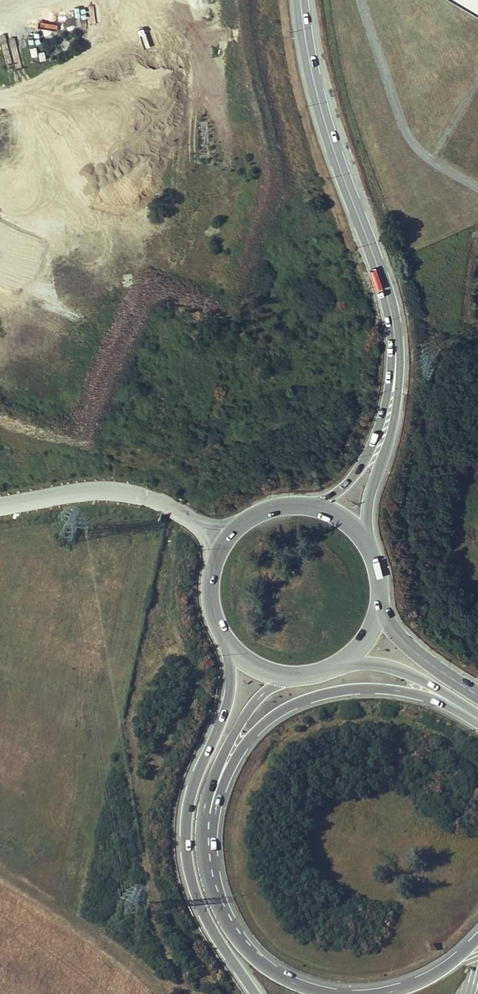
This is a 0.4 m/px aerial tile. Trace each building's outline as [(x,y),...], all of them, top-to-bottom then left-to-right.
[(477,10),(477,0),(461,0),(477,10)] [(30,61),(44,60),(44,49),(30,50),(30,61)]
